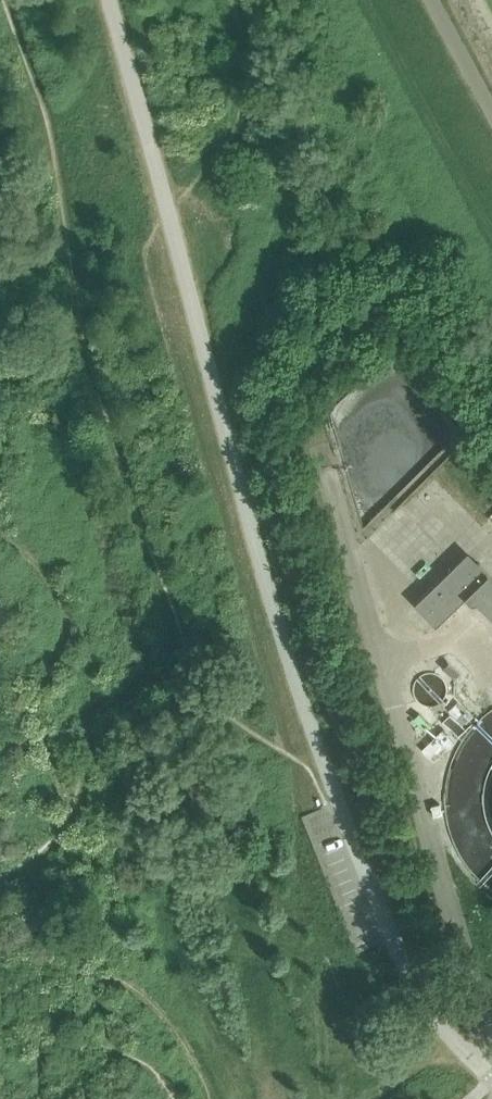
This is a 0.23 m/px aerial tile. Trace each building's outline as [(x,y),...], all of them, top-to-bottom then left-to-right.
[(470,559),(418,613),(439,634),(466,605),(474,612),(477,609),(491,623),(491,582),(470,559)]
